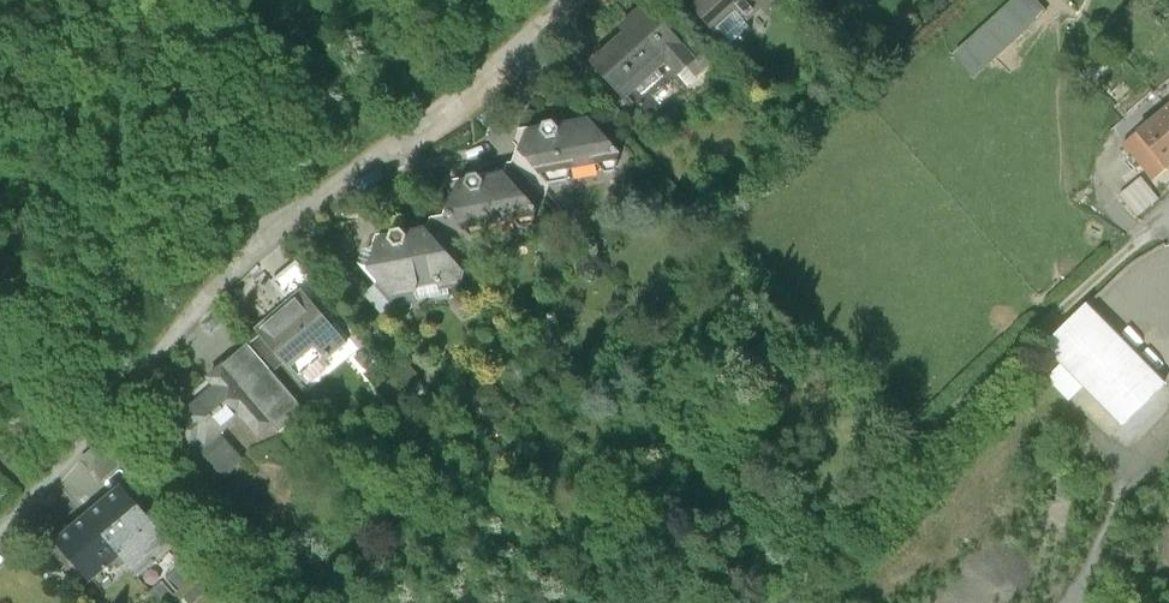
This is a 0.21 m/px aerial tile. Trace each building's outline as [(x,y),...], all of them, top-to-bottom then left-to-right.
[(714,12),(703,21),(724,45),(727,43),(722,38),(758,7),(762,12),(775,0),(703,0),(714,12)] [(955,55),(975,77),(1048,9),(1039,0),(1014,0),(955,55)] [(647,3),(620,27),(624,32),(590,62),(620,97),(664,59),(676,73),(693,58),(680,43),(681,42),(647,3)] [(1124,148),(1154,182),(1168,169),(1168,115),(1165,111),(1124,148)] [(590,120),(559,124),(555,120),(546,121),(543,130),(530,132),(523,152),(549,182),(552,182),(569,178),(573,166),(594,162),(603,168),(614,166),(620,150),(616,146),(613,146),(590,120)] [(549,182),(523,152),(513,163),(546,200),(552,182),(549,182)] [(546,200),(513,163),(504,174),(529,204),(531,203),(535,208),(543,207),(546,200)] [(529,204),(504,174),(482,180),(477,174),(470,176),(467,184),(459,186),(450,215),(453,219),(455,218),(474,239),(476,238),(486,236),(489,225),(512,220),(519,228),(530,225),(535,208),(531,203),(529,204)] [(1140,178),(1119,196),(1137,218),(1159,200),(1140,178)] [(474,239),(455,218),(453,219),(450,215),(431,219),(427,232),(463,274),(488,269),(490,255),(476,238),(474,239)] [(427,232),(408,236),(403,231),(394,233),(391,240),(382,241),(373,268),(400,299),(414,297),(418,285),(435,282),(445,290),(458,287),(463,274),(427,232)] [(319,287),(298,262),(273,283),(290,303),(294,308),(308,296),(319,287)] [(349,344),(308,296),(294,308),(290,303),(270,321),(274,325),(263,335),(294,371),(317,351),(327,363),(349,344)] [(1165,385),(1087,306),(1046,346),(1123,425),(1165,385)] [(250,345),(210,379),(217,387),(182,416),(189,424),(180,431),(193,446),(201,439),(207,445),(205,456),(219,472),(238,455),(221,435),(242,417),(260,437),(276,424),(282,431),(306,410),(250,345)] [(122,465),(104,443),(82,462),(101,484),(122,465)] [(173,548),(123,489),(89,518),(122,556),(140,576),(155,563),(156,565),(158,563),(157,561),(173,548)] [(122,556),(89,518),(60,543),(87,575),(93,581),(106,569),(108,571),(110,569),(108,567),(122,556)] [(87,575),(60,543),(48,553),(76,584),(87,575)]
